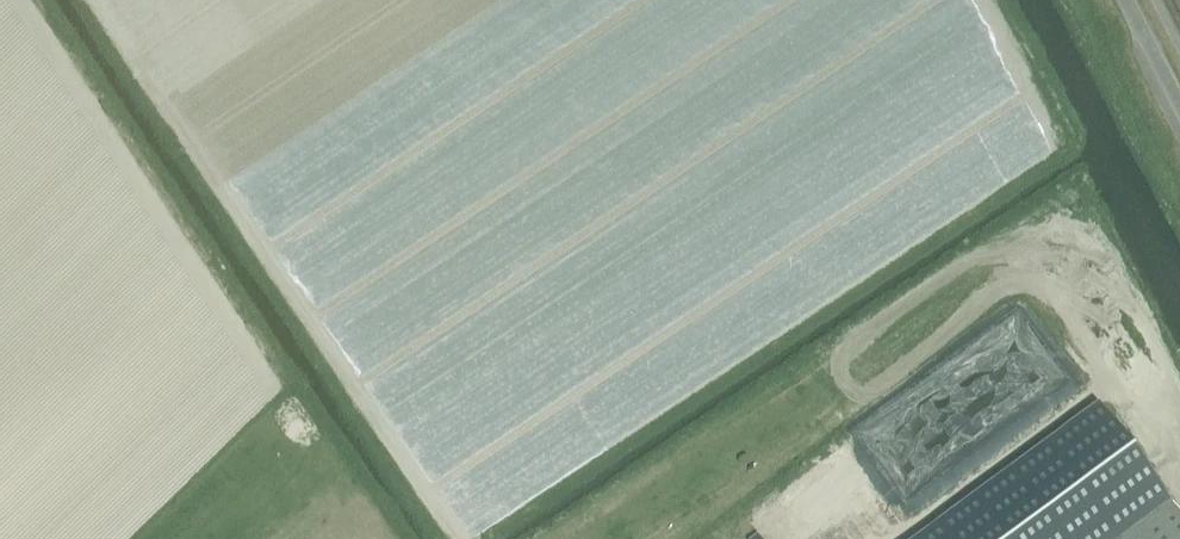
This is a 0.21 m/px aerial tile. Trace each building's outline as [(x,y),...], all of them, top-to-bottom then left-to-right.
[(922,538),(1179,538),(1179,518),(1172,507),(1099,408),(922,538)]
